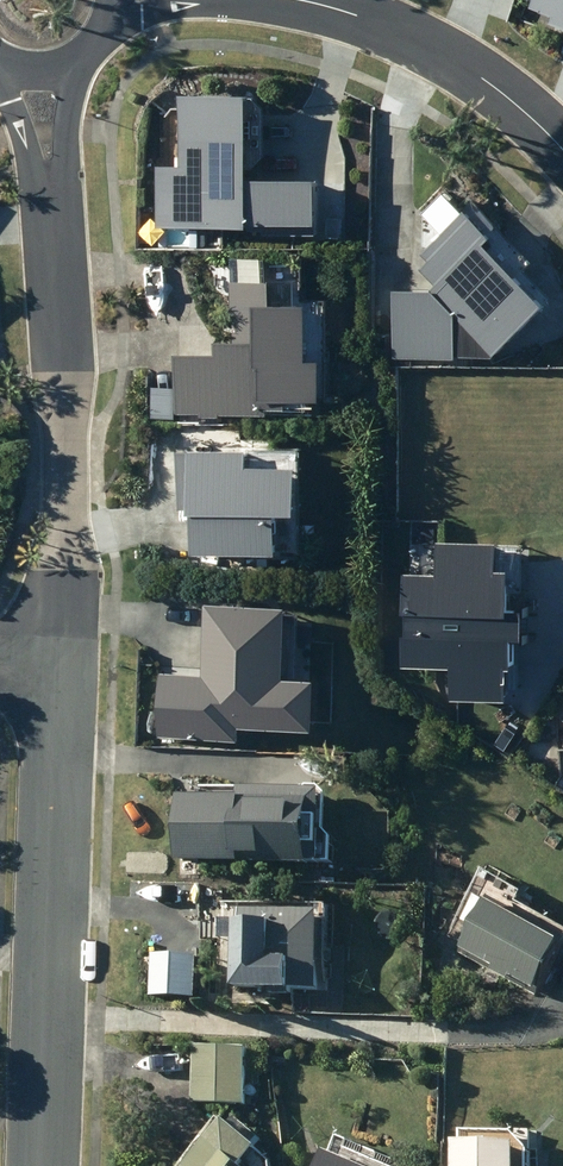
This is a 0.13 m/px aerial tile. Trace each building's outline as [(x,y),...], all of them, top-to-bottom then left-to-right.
[(528,10),(550,18),(548,24),(562,29),(562,0),(532,0),(528,10)] [(246,221),(312,225),(315,179),(246,175),(249,95),(182,91),(181,117),(175,116),(174,130),(180,130),(178,165),(158,164),(155,227),(185,228),(185,225),(245,229),(246,221)] [(436,250),(418,265),(419,290),(395,289),(391,355),(455,359),(456,355),(493,357),(499,366),(553,314),(488,240),(490,238),(466,210),(430,243),(436,250)] [(323,303),(305,302),(306,261),(234,258),(233,278),(228,278),(227,317),(232,317),(231,338),(211,337),(211,353),(174,352),(171,412),(200,413),(200,416),(221,417),(221,413),(256,414),(257,401),(320,403),(321,359),(323,303)] [(248,448),(191,445),(187,511),(192,511),(191,533),(194,533),(193,550),(274,555),(277,509),(296,510),(298,462),(247,459),(248,448)] [(500,543),(439,540),(437,572),(405,571),(400,664),(453,667),(451,696),(508,699),(510,663),(517,664),(520,608),(508,607),(510,569),(498,569),(500,543)] [(222,579),(221,591),(237,592),(238,580),(222,579)] [(235,676),(237,723),(273,722),(271,674),(235,676)] [(311,714),(278,716),(279,739),(312,737),(311,714)] [(185,795),(183,860),(319,865),(319,863),(340,863),(341,836),(334,829),(335,791),(248,789),(248,797),(185,795)] [(484,896),(469,921),(483,930),(498,905),(484,896)] [(506,974),(524,985),(529,977),(551,991),(562,972),(562,933),(507,898),(475,948),(509,969),(506,974)] [(327,991),(326,1008),(345,1008),(346,991),(328,991),(331,910),(245,907),(243,988),(327,991)] [(156,955),(154,996),(199,999),(202,957),(156,955)] [(200,1046),(198,1102),(252,1104),(255,1048),(200,1046)] [(195,1165),(255,1165),(268,1150),(234,1121),(195,1165)] [(530,1147),(465,1144),(464,1165),(530,1165),(530,1147)] [(333,1153),(328,1165),(365,1165),(333,1153)]
